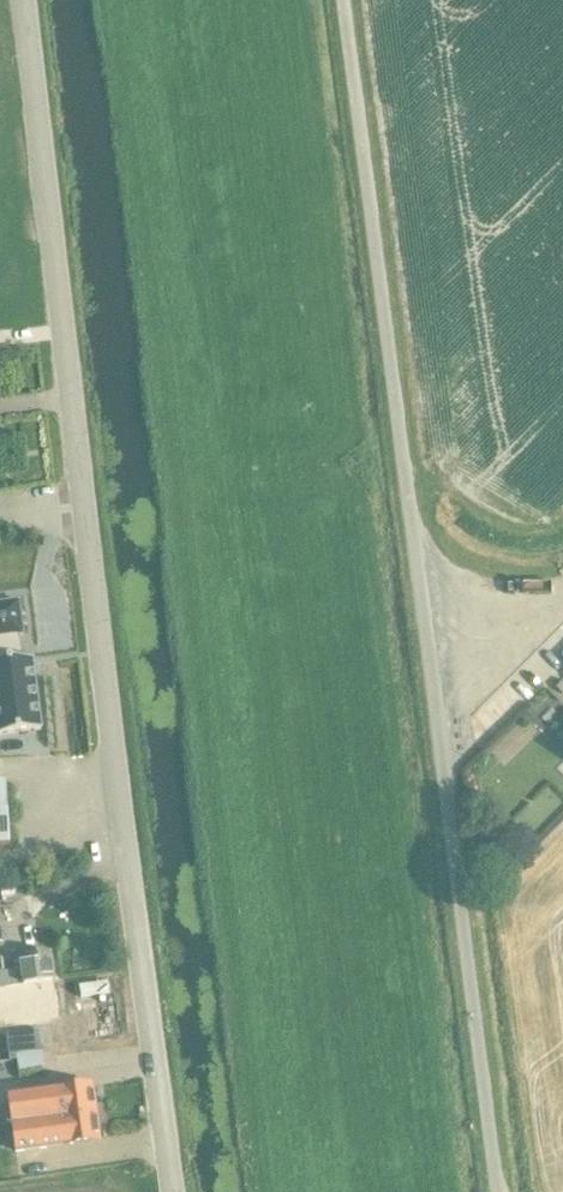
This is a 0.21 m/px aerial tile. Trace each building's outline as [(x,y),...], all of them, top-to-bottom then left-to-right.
[(41,730),(32,660),(22,661),(19,637),(23,636),(18,602),(0,604),(0,736),(41,730)] [(9,847),(6,783),(0,783),(0,847),(9,847)] [(52,980),(49,954),(14,958),(15,971),(3,972),(2,959),(0,959),(0,987),(52,980)] [(4,1013),(5,1023),(53,1017),(51,1007),(56,1006),(53,980),(52,980),(0,987),(0,1014),(4,1013)] [(40,1029),(7,1032),(10,1059),(17,1058),(17,1055),(22,1054),(43,1052),(40,1029)] [(22,1054),(17,1055),(17,1058),(18,1074),(45,1071),(43,1052),(22,1054)] [(28,1093),(8,1096),(8,1103),(12,1126),(96,1114),(92,1084),(47,1090),(28,1093)] [(96,1114),(12,1126),(14,1152),(99,1141),(96,1114)]
